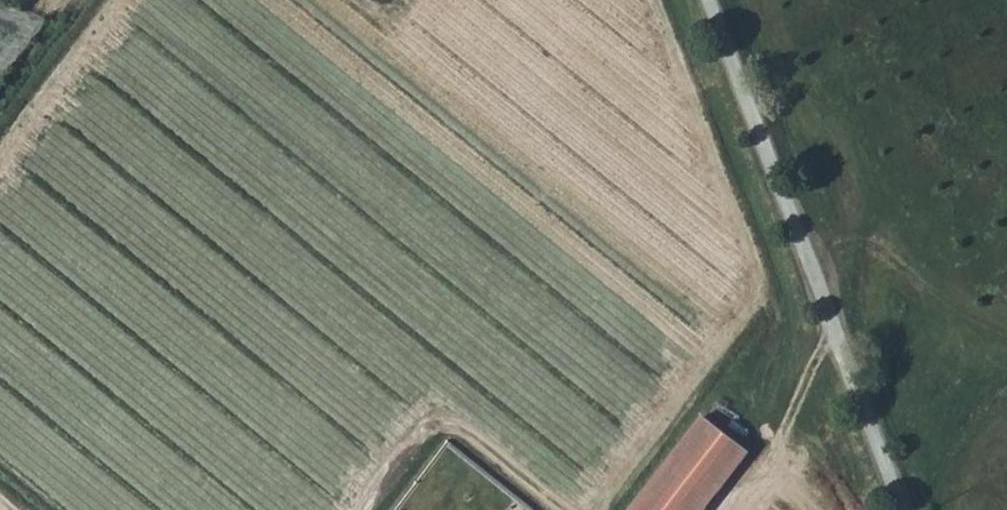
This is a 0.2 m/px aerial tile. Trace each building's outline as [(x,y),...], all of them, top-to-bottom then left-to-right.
[(740,445),(692,409),(616,508),(618,509),(690,509),(740,445)]
